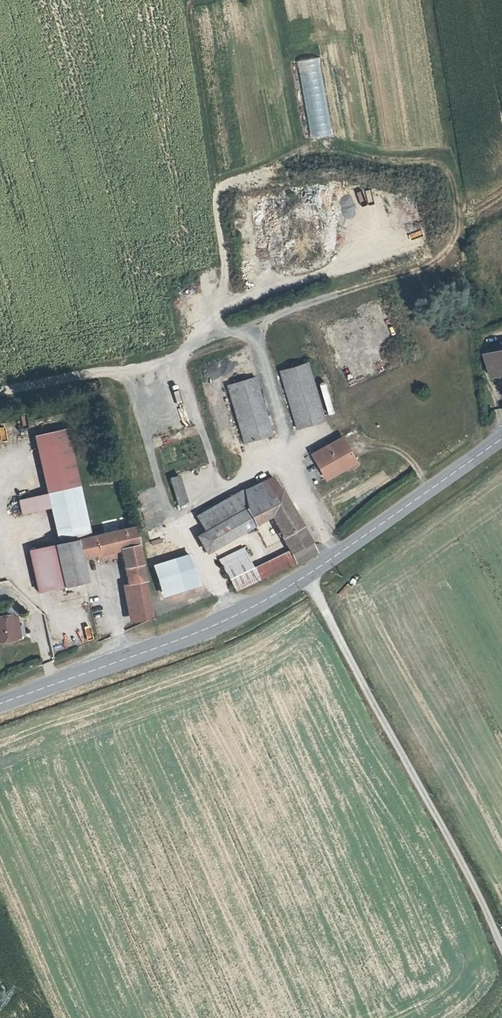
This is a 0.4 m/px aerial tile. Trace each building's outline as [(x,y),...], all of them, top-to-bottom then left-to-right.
[(498,378),(501,377),(501,352),(490,356),(498,378)] [(280,373),(295,428),(322,420),(306,365),(280,373)] [(225,387),(240,444),(269,436),(253,379),(225,387)] [(77,534),(84,533),(57,398),(26,404),(38,463),(46,501),(49,520),(53,539),(77,534)] [(310,455),(319,473),(340,462),(343,468),(351,462),(338,439),(310,455)] [(46,501),(38,463),(10,469),(17,506),(46,501)] [(168,474),(173,498),(184,495),(179,471),(168,474)] [(250,505),(195,537),(204,552),(267,516),(287,551),(293,562),(313,551),(269,477),(242,490),(250,505)] [(242,490),(194,517),(203,533),(250,505),(242,490)] [(77,534),(53,539),(25,545),(33,585),(80,575),(76,555),(93,552),(116,547),(117,554),(123,583),(145,579),(132,523),(84,533),(77,534)] [(146,526),(149,540),(160,537),(157,523),(146,526)] [(93,552),(94,559),(117,554),(116,547),(93,552)] [(239,548),(217,560),(234,591),(293,562),(287,551),(251,569),(239,548)] [(153,569),(157,588),(193,580),(189,561),(153,569)] [(154,621),(145,579),(123,583),(133,630),(154,621)] [(0,616),(0,639),(14,638),(14,635),(12,615),(11,615),(0,616)] [(18,615),(12,615),(14,635),(21,634),(18,615)] [(63,637),(58,639),(61,650),(66,648),(63,637)]
